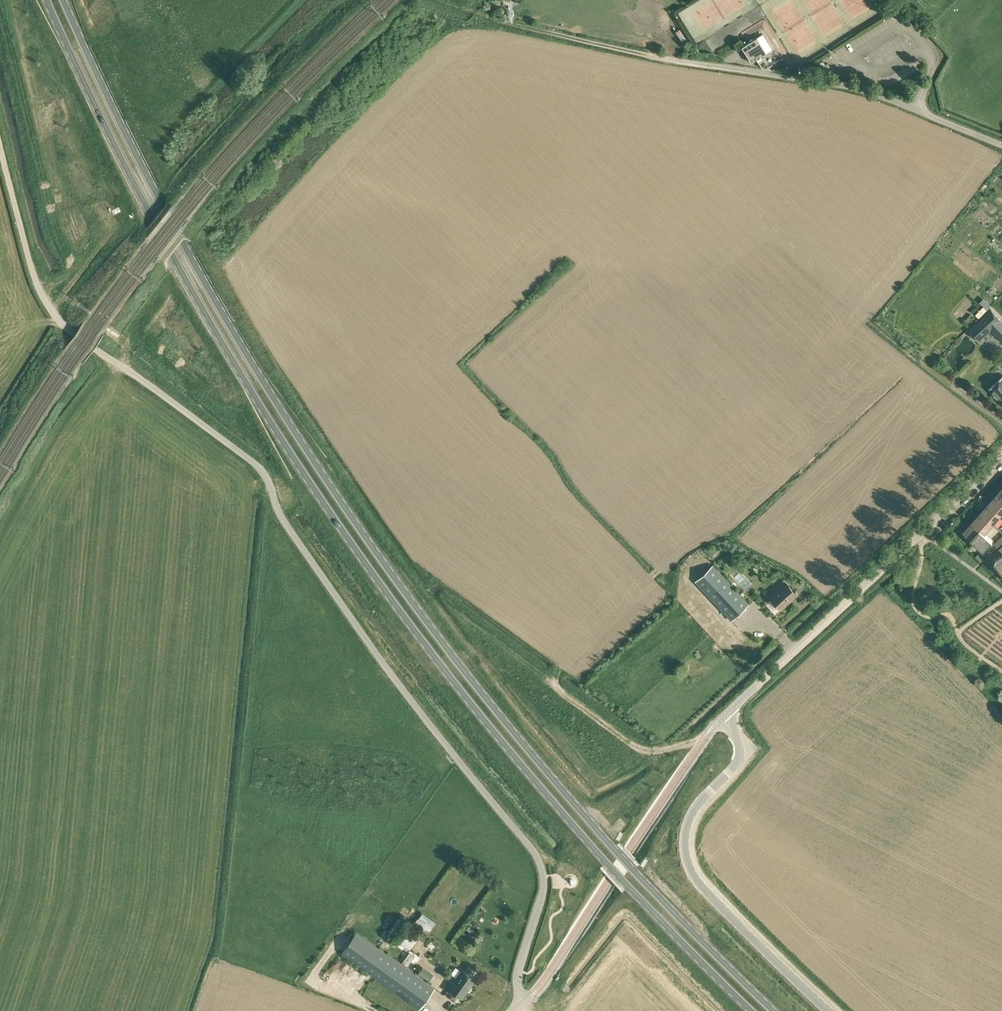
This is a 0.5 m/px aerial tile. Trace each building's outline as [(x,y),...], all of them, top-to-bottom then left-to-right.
[(756,59),(762,68),(772,70),(772,69),(769,68),(761,56),(766,52),(757,37),(742,47),(751,62),(756,59)] [(983,297),(979,301),(987,309),(991,305),(983,297)] [(979,340),(1001,320),(991,309),(969,330),(979,340)] [(965,319),(968,322),(973,316),(970,313),(965,319)] [(1001,401),(1001,400),(1001,401),(1001,377),(989,389),(1001,401)] [(996,494),(988,503),(1001,515),(1001,514),(1001,500),(996,494)] [(1001,515),(988,503),(980,512),(993,524),(1001,515)] [(985,533),(993,524),(980,512),(972,521),(980,528),(985,533)] [(980,528),(972,521),(964,531),(971,538),(980,528)] [(993,540),(985,533),(980,528),(971,538),(984,549),(993,540)] [(695,581),(731,620),(749,603),(713,564),(695,581)] [(770,597),(781,609),(797,594),(786,582),(770,597)] [(968,689),(973,684),(965,677),(961,682),(968,689)] [(485,911),(481,908),(475,916),(478,919),(485,911)] [(415,924),(428,933),(432,928),(432,927),(436,921),(424,913),(420,918),(419,917),(415,924)] [(389,933),(396,938),(407,922),(400,917),(389,933)] [(368,934),(371,926),(365,923),(361,931),(368,934)] [(341,952),(420,1008),(435,986),(357,931),(341,952)] [(373,931),(370,936),(378,942),(381,936),(373,931)] [(402,942),(411,949),(417,940),(408,934),(402,942)] [(418,971),(430,979),(434,974),(421,965),(418,971)] [(449,987),(462,997),(475,978),(462,969),(449,987)]
